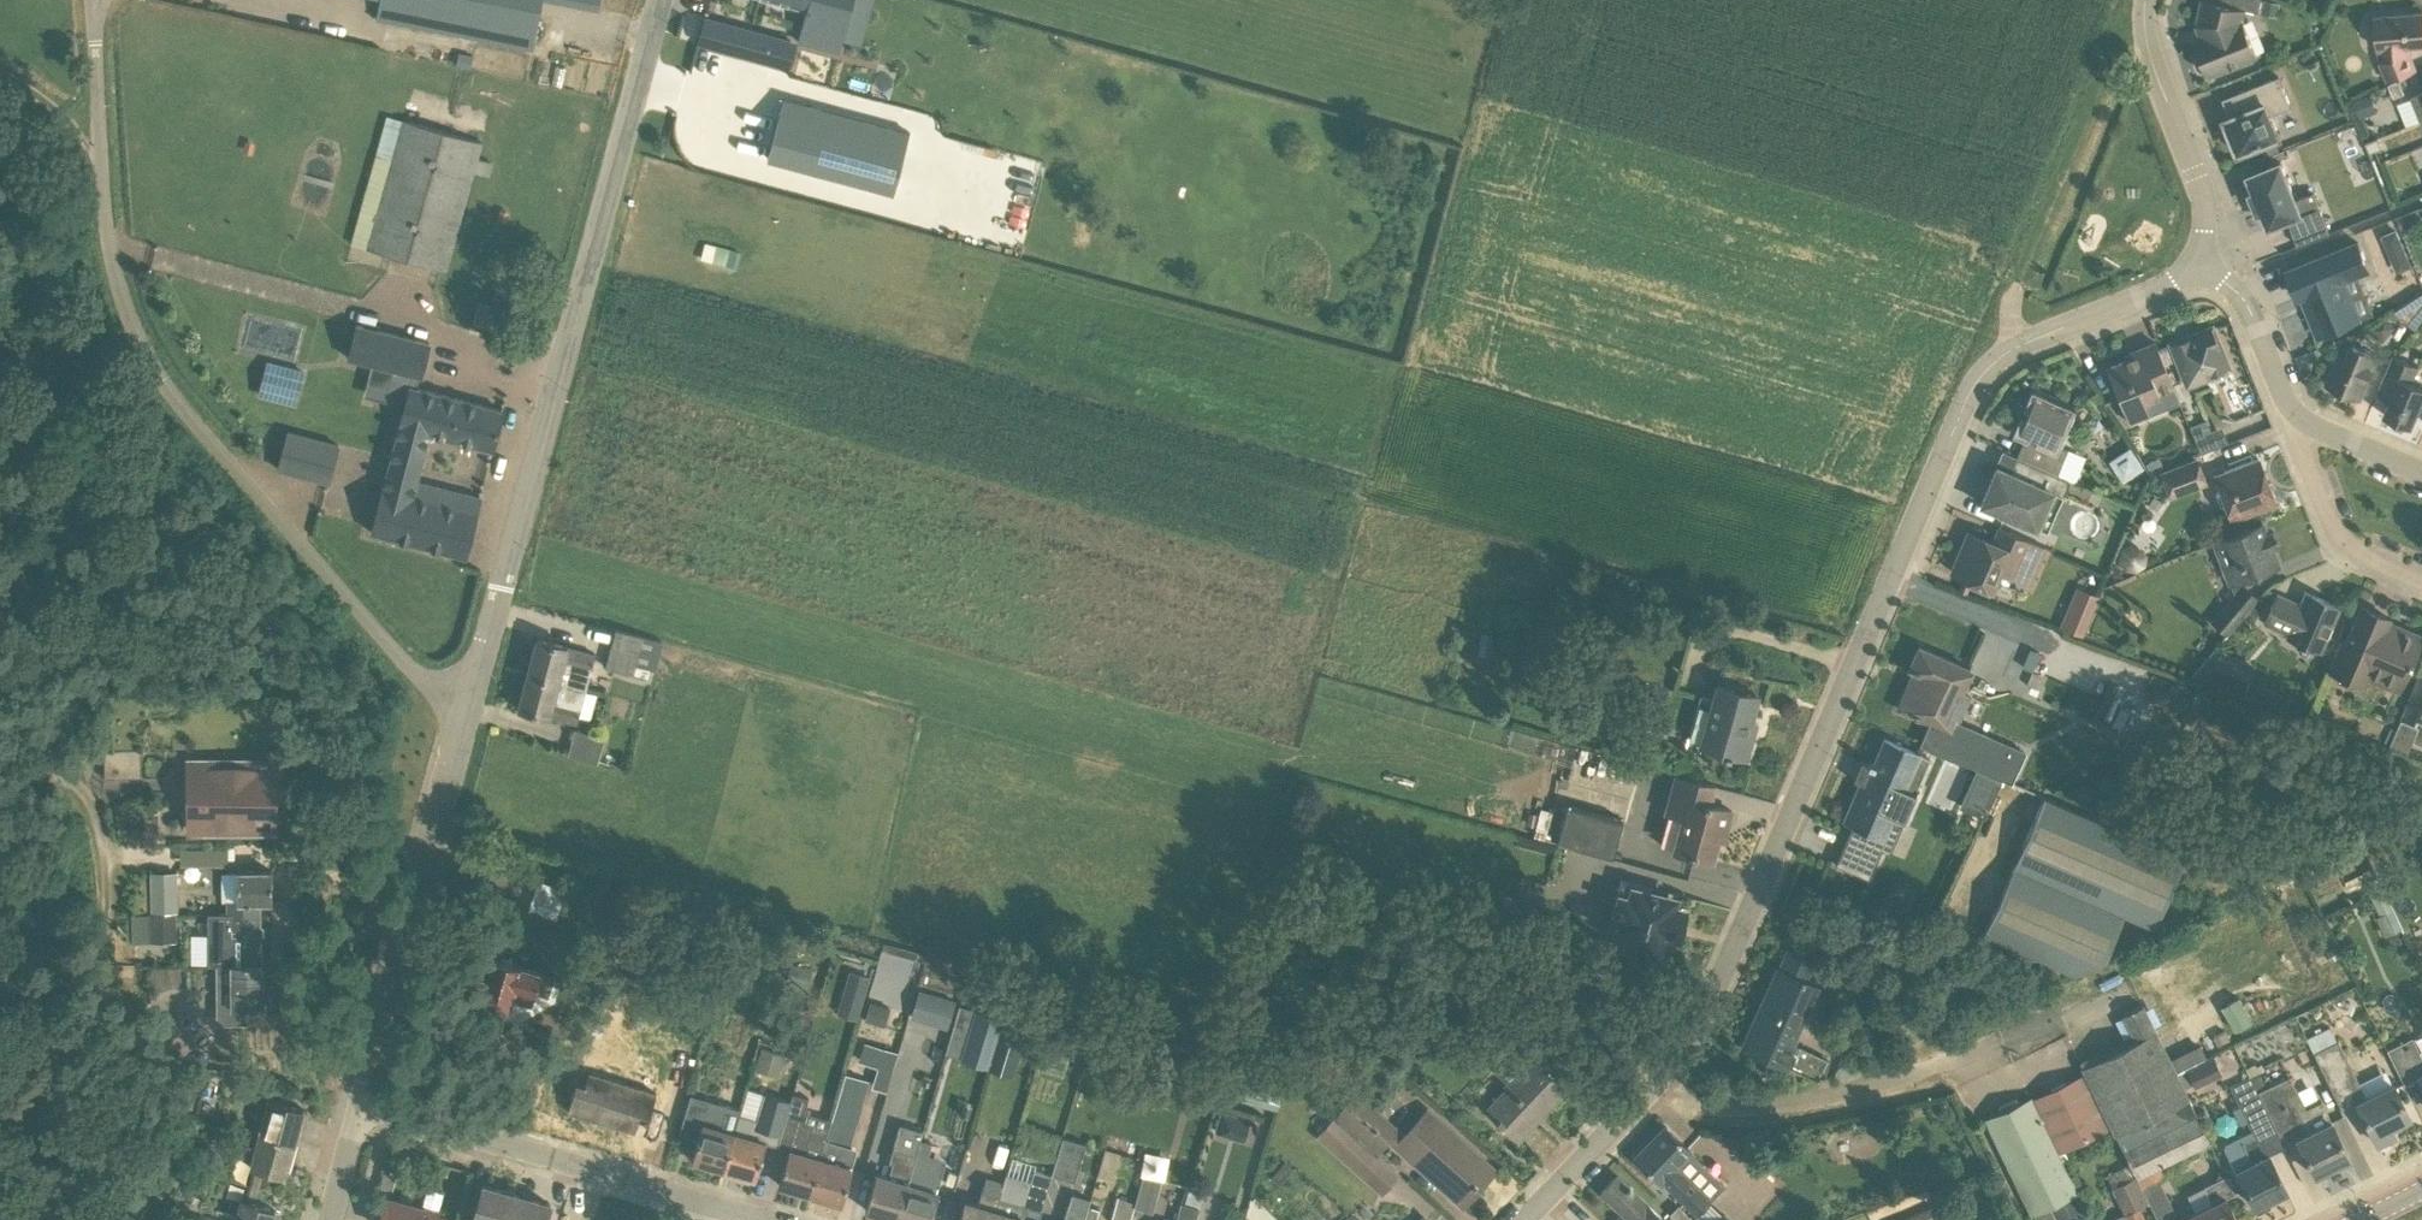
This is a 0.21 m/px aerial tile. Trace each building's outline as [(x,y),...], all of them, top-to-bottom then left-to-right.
[(377,18),(533,48),(542,2),(542,0),(380,0),(377,18)] [(798,42),(801,43),(838,52),(852,0),(779,0),(807,8),(798,42)] [(2199,24),(2204,25),(2208,35),(2195,40),(2201,53),(2200,54),(2197,57),(2197,62),(2198,66),(2202,69),(2207,70),(2209,73),(2259,53),(2245,20),(2244,20),(2243,17),(2245,8),(2260,11),(2262,0),(2204,0),(2199,24)] [(2269,0),(2265,0),(2262,11),(2277,15),(2280,3),(2269,0)] [(2376,15),(2379,48),(2380,48),(2381,61),(2389,80),(2418,68),(2412,53),(2411,45),(2421,44),(2421,11),(2376,15)] [(698,42),(722,49),(725,37),(725,35),(726,33),(702,27),(701,31),(698,42)] [(779,64),(786,66),(791,67),(798,42),(771,34),(764,60),(779,64)] [(457,66),(471,69),(475,55),(460,52),(457,66)] [(2284,71),(2223,95),(2232,116),(2227,118),(2231,128),(2224,131),(2231,149),(2238,146),(2240,150),(2280,134),(2272,112),(2296,103),(2284,71)] [(2400,79),(2390,83),(2395,96),(2405,92),(2400,79)] [(2412,95),(2421,118),(2421,92),(2412,95)] [(2370,94),(2354,99),(2360,117),(2377,111),(2370,94)] [(783,113),(772,152),(898,187),(915,130),(809,99),(804,118),(783,113)] [(404,119),(388,114),(357,228),(373,233),(369,249),(446,271),(483,142),(404,119)] [(2282,149),(2276,136),(2261,143),(2266,156),(2282,149)] [(2379,136),(2366,142),(2371,152),(2384,147),(2379,136)] [(2304,243),(2336,230),(2319,189),(2301,196),(2289,166),(2257,178),(2262,192),(2257,194),(2263,211),(2269,209),(2275,223),(2293,216),(2304,243)] [(2402,228),(2417,222),(2412,211),(2398,217),(2402,228)] [(2382,235),(2386,243),(2395,244),(2403,241),(2398,228),(2382,235)] [(2346,278),(2370,268),(2360,241),(2288,270),(2299,297),(2303,295),(2320,335),(2362,318),(2346,278)] [(2394,310),(2414,328),(2421,320),(2421,292),(2394,310)] [(431,343),(423,341),(358,324),(349,356),(374,362),(366,395),(386,400),(399,402),(406,404),(414,375),(419,377),(422,377),(431,343)] [(2212,327),(2172,344),(2188,384),(2208,376),(2211,382),(2231,374),(2212,327)] [(2107,367),(2123,408),(2159,393),(2158,392),(2174,385),(2156,342),(2134,351),(2136,355),(2107,367)] [(2379,355),(2354,344),(2349,355),(2342,352),(2329,384),(2360,397),(2379,355)] [(2394,354),(2378,392),(2391,398),(2385,413),(2413,426),(2421,405),(2421,384),(2414,381),(2421,366),(2394,354)] [(306,370),(268,360),(259,395),(297,404),(306,370)] [(430,393),(413,388),(408,404),(397,439),(373,531),(466,555),(482,491),(481,491),(481,493),(420,476),(431,433),(493,448),(502,411),(430,393)] [(2076,407),(2031,388),(2014,428),(2027,434),(2017,456),(2028,460),(2058,473),(2069,448),(2060,444),(2076,407)] [(2190,425),(2195,436),(2211,429),(2207,419),(2190,425)] [(277,469),(331,483),(341,443),(288,430),(277,469)] [(2123,480),(2144,466),(2130,445),(2109,459),(2123,480)] [(2160,457),(2147,463),(2152,474),(2165,468),(2160,457)] [(2260,458),(2215,476),(2220,488),(2217,495),(2220,503),(2226,506),(2231,518),(2276,501),(2260,458)] [(2197,459),(2162,473),(2170,496),(2206,482),(2197,459)] [(1998,466),(1982,503),(2039,528),(2055,491),(2063,495),(2071,478),(2058,473),(2028,460),(2022,476),(1998,466)] [(2263,522),(2214,541),(2224,566),(2222,570),(2225,577),(2229,578),(2231,583),(2279,564),(2263,522)] [(2048,547),(2000,527),(1993,542),(1969,532),(1953,571),(1992,588),(2000,570),(2032,583),(2048,547)] [(2254,596),(2243,586),(2213,621),(2225,631),(2254,596)] [(2341,606),(2306,591),(2299,607),(2292,605),(2294,600),(2278,593),(2266,623),(2288,632),(2287,635),(2322,650),(2341,606)] [(2253,604),(2244,615),(2252,623),(2261,612),(2253,604)] [(2388,621),(2389,617),(2362,605),(2347,642),(2341,640),(2328,669),(2356,681),(2360,673),(2399,690),(2421,637),(2421,636),(2388,621)] [(2084,635),(2091,615),(2068,606),(2061,626),(2084,635)] [(1555,631),(1540,627),(1528,676),(1543,679),(1555,631)] [(644,635),(615,628),(606,667),(634,674),(644,635)] [(596,653),(538,638),(529,673),(557,681),(562,663),(591,671),(596,653)] [(1920,646),(1910,668),(1918,671),(1913,681),(1911,680),(1899,708),(1956,732),(1972,695),(1962,690),(1971,669),(1920,646)] [(2220,684),(2228,670),(2214,662),(2206,677),(2220,684)] [(2033,671),(2027,684),(2038,689),(2044,675),(2033,671)] [(557,681),(529,673),(519,708),(577,723),(582,705),(553,697),(557,681)] [(1758,695),(1717,684),(1700,746),(1726,753),(1726,755),(1731,757),(1732,754),(1746,758),(1752,740),(1746,738),(1758,695)] [(2401,719),(2389,747),(2405,754),(2407,754),(2408,753),(2413,742),(2419,727),(2414,725),(2401,719)] [(604,737),(575,729),(569,753),(597,761),(604,737)] [(1920,789),(1919,788),(1918,790),(1917,789),(1930,758),(1922,755),(1922,754),(1920,753),(1885,738),(1875,763),(1870,761),(1869,765),(1873,766),(1866,783),(1855,778),(1854,780),(1861,783),(1853,802),(1854,802),(1854,801),(1857,803),(1851,817),(1897,837),(1903,824),(1904,825),(1920,789)] [(141,752),(113,752),(105,752),(105,779),(142,778),(141,752)] [(270,760),(269,760),(268,758),(261,758),(261,760),(190,760),(190,777),(204,777),(204,829),(276,829),(276,807),(270,807),(270,760)] [(2153,779),(2124,765),(2116,782),(2125,787),(2126,785),(2145,794),(2153,779)] [(1996,780),(1974,771),(1958,808),(1980,817),(1996,780)] [(1715,785),(1676,775),(1665,814),(1669,815),(1661,845),(1713,859),(1722,827),(1727,828),(1732,809),(1709,803),(1715,785)] [(2184,860),(2044,797),(1984,934),(1983,933),(1982,934),(2076,976),(2106,959),(2125,914),(2155,927),(2184,860)] [(1555,802),(1544,799),(1534,835),(1545,838),(1555,802)] [(1623,820),(1568,805),(1558,841),(1613,856),(1623,820)] [(1883,849),(1890,852),(1897,837),(1851,817),(1849,822),(1853,824),(1836,863),(1870,878),(1883,849)] [(226,863),(226,848),(181,846),(180,862),(226,863)] [(2283,884),(2296,877),(2292,869),(2279,876),(2283,884)] [(179,912),(178,871),(151,872),(152,912),(179,912)] [(251,899),(260,899),(273,899),(273,871),(238,871),(238,900),(229,900),(229,913),(229,914),(251,914),(251,899)] [(2378,874),(2364,880),(2379,913),(2392,907),(2378,874)] [(1675,899),(1669,898),(1670,893),(1731,910),(1731,908),(1669,892),(1668,898),(1652,893),(1654,887),(1621,877),(1616,896),(1621,897),(1611,933),(1621,936),(1619,944),(1659,955),(1666,933),(1676,936),(1679,922),(1683,923),(1682,924),(1684,925),(1687,912),(1672,908),(1675,899)] [(555,916),(564,888),(536,879),(527,907),(555,916)] [(260,899),(251,899),(251,914),(229,914),(229,913),(209,913),(209,964),(217,964),(217,965),(263,964),(263,963),(260,963),(260,936),(262,936),(262,926),(260,926),(260,899)] [(2393,909),(2379,915),(2386,929),(2400,923),(2393,909)] [(175,914),(150,915),(152,941),(176,940),(175,914)] [(2337,949),(2327,953),(2331,961),(2341,957),(2337,949)] [(485,955),(479,976),(474,975),(473,980),(469,982),(467,989),(469,992),(468,997),(487,1003),(487,1005),(489,1006),(489,1004),(509,1009),(512,1000),(533,1006),(537,992),(549,995),(555,976),(485,955)] [(815,969),(792,963),(788,980),(811,986),(815,969)] [(217,965),(218,1023),(248,1022),(248,1007),(263,1007),(263,964),(217,965)] [(1760,1055),(1789,1068),(1790,1065),(1819,1078),(1828,1058),(1793,1042),(1818,986),(1778,969),(1769,989),(1773,990),(1757,1026),(1753,1025),(1753,1026),(1770,1033),(1760,1055)] [(858,1019),(871,976),(850,970),(837,1013),(858,1019)] [(931,1016),(929,1023),(947,1029),(956,1000),(938,994),(931,1016)] [(2238,996),(2222,1006),(2235,1030),(2252,1020),(2238,996)] [(2082,1066),(2085,1071),(2113,1127),(2136,1175),(2142,1188),(2159,1179),(2165,1176),(2159,1165),(2211,1140),(2143,1004),(2124,1014),(2137,1039),(2082,1066)] [(867,1022),(883,1027),(887,1013),(871,1008),(867,1022)] [(961,1059),(988,1067),(1000,1027),(1001,1027),(1004,1017),(976,1009),(962,1056),(961,1059)] [(151,1039),(174,1063),(179,1058),(198,1040),(188,1030),(170,1010),(151,1028),(148,1031),(146,1033),(151,1039)] [(2307,1037),(2315,1053),(2338,1041),(2337,1040),(2330,1026),(2307,1037)] [(1000,1027),(988,1067),(996,1069),(1014,1074),(1026,1034),(1007,1029),(1001,1027),(1000,1027)] [(2420,1052),(2413,1037),(2386,1050),(2400,1080),(2417,1072),(2421,1083),(2421,1051),(2420,1052)] [(2341,1040),(2338,1041),(2315,1053),(2320,1065),(2338,1102),(2354,1094),(2368,1122),(2378,1144),(2395,1135),(2395,1134),(2392,1135),(2389,1127),(2410,1117),(2394,1082),(2367,1095),(2347,1052),(2341,1040)] [(2200,1043),(2173,1057),(2180,1071),(2207,1057),(2200,1043)] [(885,1047),(878,1069),(892,1074),(899,1052),(885,1047)] [(786,1055),(762,1048),(755,1069),(780,1076),(786,1055)] [(2248,1048),(2239,1053),(2251,1076),(2265,1069),(2262,1063),(2256,1066),(2248,1048)] [(1566,1088),(1534,1058),(1514,1078),(1486,1107),(1517,1137),(1551,1104),(1566,1088)] [(2214,1058),(2187,1072),(2195,1088),(2222,1074),(2214,1058)] [(1174,1071),(1187,1075),(1189,1068),(1176,1065),(1174,1071)] [(659,1092),(591,1071),(586,1087),(577,1084),(569,1111),(636,1131),(640,1117),(649,1120),(659,1092)] [(2085,1071),(2031,1098),(2058,1150),(2059,1153),(2113,1127),(2085,1071)] [(829,1129),(811,1193),(843,1202),(853,1167),(852,1167),(858,1148),(852,1146),(872,1079),(846,1073),(832,1120),(829,1129)] [(2250,1076),(2230,1085),(2240,1104),(2233,1108),(2241,1124),(2248,1120),(2252,1130),(2226,1143),(2225,1148),(2235,1171),(2237,1170),(2254,1205),(2287,1189),(2265,1144),(2280,1137),(2269,1115),(2258,1092),(2250,1076)] [(2290,1076),(2259,1092),(2258,1092),(2269,1115),(2280,1137),(2281,1140),(2295,1133),(2316,1175),(2350,1158),(2332,1122),(2321,1101),(2306,1108),(2290,1076)] [(1281,1092),(1274,1090),(1259,1086),(1254,1103),(1276,1108),(1281,1092)] [(185,1110),(188,1095),(173,1091),(169,1106),(185,1110)] [(1336,1113),(1379,1152),(1398,1129),(1356,1092),(1336,1113)] [(790,1149),(780,1184),(811,1193),(829,1129),(802,1120),(809,1098),(794,1093),(779,1139),(792,1143),(790,1149)] [(742,1108),(710,1098),(703,1123),(693,1159),(724,1168),(734,1133),(735,1133),(742,1108)] [(2031,1098),(1987,1119),(2034,1214),(2078,1191),(2059,1153),(2058,1150),(2031,1098)] [(309,1110),(286,1103),(273,1099),(263,1133),(295,1142),(295,1141),(300,1143),(300,1142),(295,1140),(299,1124),(304,1126),(309,1110)] [(1427,1110),(1396,1143),(1461,1202),(1492,1167),(1427,1110)] [(1241,1136),(1245,1116),(1220,1111),(1216,1132),(1241,1136)] [(1336,1113),(1316,1136),(1360,1175),(1379,1152),(1336,1113)] [(924,1131),(901,1125),(890,1162),(893,1163),(889,1178),(876,1174),(866,1209),(898,1218),(921,1139),(924,1131)] [(1664,1182),(1698,1214),(1710,1202),(1725,1185),(1692,1152),(1693,1151),(1666,1125),(1635,1157),(1663,1183),(1664,1182)] [(263,1133),(255,1131),(239,1126),(235,1141),(258,1147),(254,1163),(291,1175),(295,1159),(290,1158),(295,1142),(263,1133)] [(767,1142),(735,1133),(734,1133),(724,1168),(756,1177),(767,1142)] [(1086,1143),(1063,1137),(1057,1160),(1052,1174),(1076,1181),(1086,1143)] [(921,1139),(898,1218),(904,1219),(932,1219),(939,1193),(937,1192),(944,1169),(942,1169),(945,1158),(929,1154),(933,1142),(921,1139)] [(1121,1153),(1105,1148),(1098,1175),(1113,1180),(1121,1153)] [(1285,1162),(1269,1180),(1277,1187),(1293,1169),(1285,1162)] [(1035,1170),(1031,1181),(1006,1173),(1004,1182),(1003,1181),(992,1219),(1025,1219),(1024,1219),(1027,1212),(1039,1215),(1052,1175),(1038,1171),(1035,1170)] [(1163,1178),(1145,1173),(1136,1206),(1153,1211),(1163,1178)] [(1988,1175),(1972,1176),(1974,1198),(1990,1196),(1988,1175)] [(2149,1202),(2142,1188),(2136,1175),(2112,1187),(2112,1188),(2124,1212),(2125,1215),(2115,1219),(2147,1219),(2141,1207),(2149,1202)] [(1634,1188),(1631,1185),(1629,1187),(1618,1176),(1602,1191),(1632,1219),(1663,1219),(1632,1189),(1634,1188)] [(2226,1176),(2205,1187),(2213,1204),(2179,1219),(2238,1219),(2227,1198),(2235,1194),(2226,1176)] [(987,1177),(978,1206),(965,1202),(959,1219),(992,1219),(1003,1181),(987,1177)] [(2142,1188),(2149,1202),(2158,1219),(2160,1219),(2175,1212),(2159,1179),(2142,1188)] [(517,1194),(484,1184),(474,1219),(510,1219),(517,1194)] [(388,1188),(380,1186),(378,1195),(386,1197),(388,1188)] [(1189,1189),(1185,1204),(1200,1208),(1204,1193),(1189,1189)] [(551,1204),(517,1194),(510,1219),(546,1219),(551,1204)] [(1065,1219),(1085,1219),(1089,1206),(1091,1199),(1073,1194),(1065,1219)] [(2050,1206),(2058,1219),(2060,1219),(2083,1209),(2082,1207),(2076,1194),(2075,1194),(2050,1206)] [(454,1217),(386,1197),(380,1219),(458,1219),(454,1217)] [(1120,1197),(1112,1219),(1130,1219),(1136,1203),(1120,1197)] [(242,1202),(238,1216),(219,1211),(217,1218),(205,1215),(204,1219),(278,1219),(281,1211),(242,1202)] [(1200,1208),(1181,1203),(1176,1219),(1197,1219),(1200,1208)] [(1679,1203),(1669,1213),(1675,1219),(1689,1219),(1693,1216),(1679,1203)] [(1099,1209),(1089,1206),(1085,1219),(1096,1219),(1099,1209)] [(1933,1206),(1905,1219),(1935,1219),(1939,1218),(1933,1206)]
